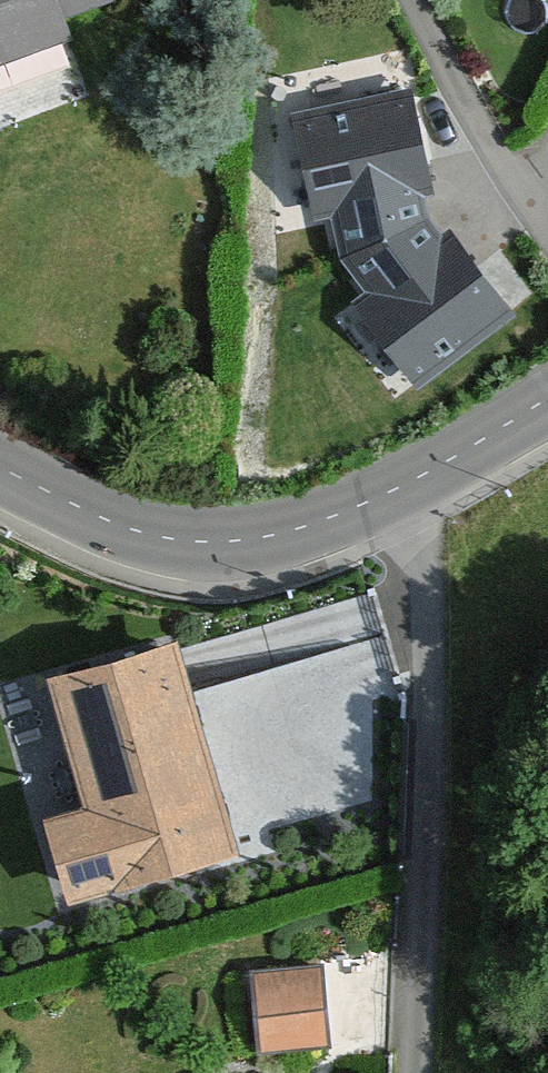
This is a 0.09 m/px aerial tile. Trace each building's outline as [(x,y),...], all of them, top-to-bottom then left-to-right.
[(80,36),(70,11),(99,0),(0,0),(0,65),(80,36)] [(409,110),(333,79),(300,160),(375,191),(409,110)] [(200,696),(98,724),(133,851),(235,824),(200,696)] [(328,963),(260,970),(268,1051),(336,1044),(328,963)]
